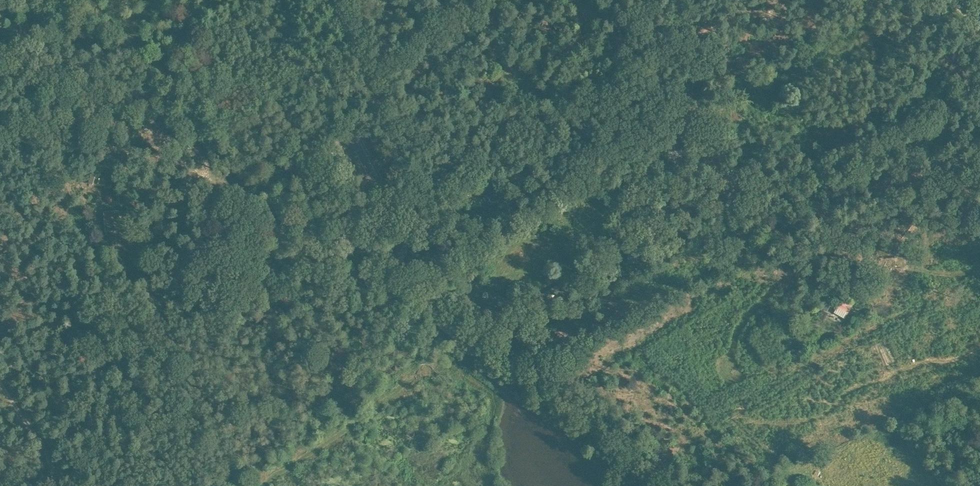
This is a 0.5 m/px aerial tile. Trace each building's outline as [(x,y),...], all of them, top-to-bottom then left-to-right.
[(27,11),(23,15),(27,19),(29,17),(33,22),(39,17),(34,12),(36,11),(33,7),(31,9),(31,8),(29,10),(28,9),(27,10),(27,11)] [(579,15),(574,16),(577,26),(582,24),(581,19),(582,18),(581,16),(580,16),(579,15)] [(637,53),(622,64),(627,72),(642,61),(637,53)] [(516,56),(510,60),(514,68),(520,64),(519,64),(522,62),(517,55),(516,56)] [(34,94),(39,102),(44,99),(40,91),(34,94)] [(341,119),(330,125),(334,132),(345,127),(341,119)] [(672,141),(671,150),(683,151),(684,142),(672,141)] [(485,195),(490,205),(499,200),(494,191),(485,195)] [(705,197),(698,200),(700,207),(706,205),(705,201),(707,201),(705,197)] [(392,211),(382,215),(386,223),(395,218),(392,211)] [(104,213),(106,223),(118,221),(117,212),(104,213)] [(727,251),(719,256),(723,262),(731,258),(732,260),(741,254),(735,244),(726,249),(727,251)] [(638,254),(637,262),(644,263),(645,255),(638,254)] [(556,285),(539,295),(542,300),(559,289),(556,285)] [(821,308),(825,311),(831,301),(826,298),(821,308)] [(536,302),(539,307),(540,306),(542,310),(546,307),(541,299),(537,301),(536,302)] [(841,301),(835,313),(844,318),(850,306),(841,301)] [(87,326),(90,331),(100,325),(97,320),(87,326)] [(129,328),(120,331),(122,337),(131,333),(129,328)] [(515,358),(529,350),(526,343),(511,351),(515,358)] [(800,345),(787,353),(790,358),(803,349),(800,345)] [(168,439),(175,447),(179,444),(172,436),(168,439)]
